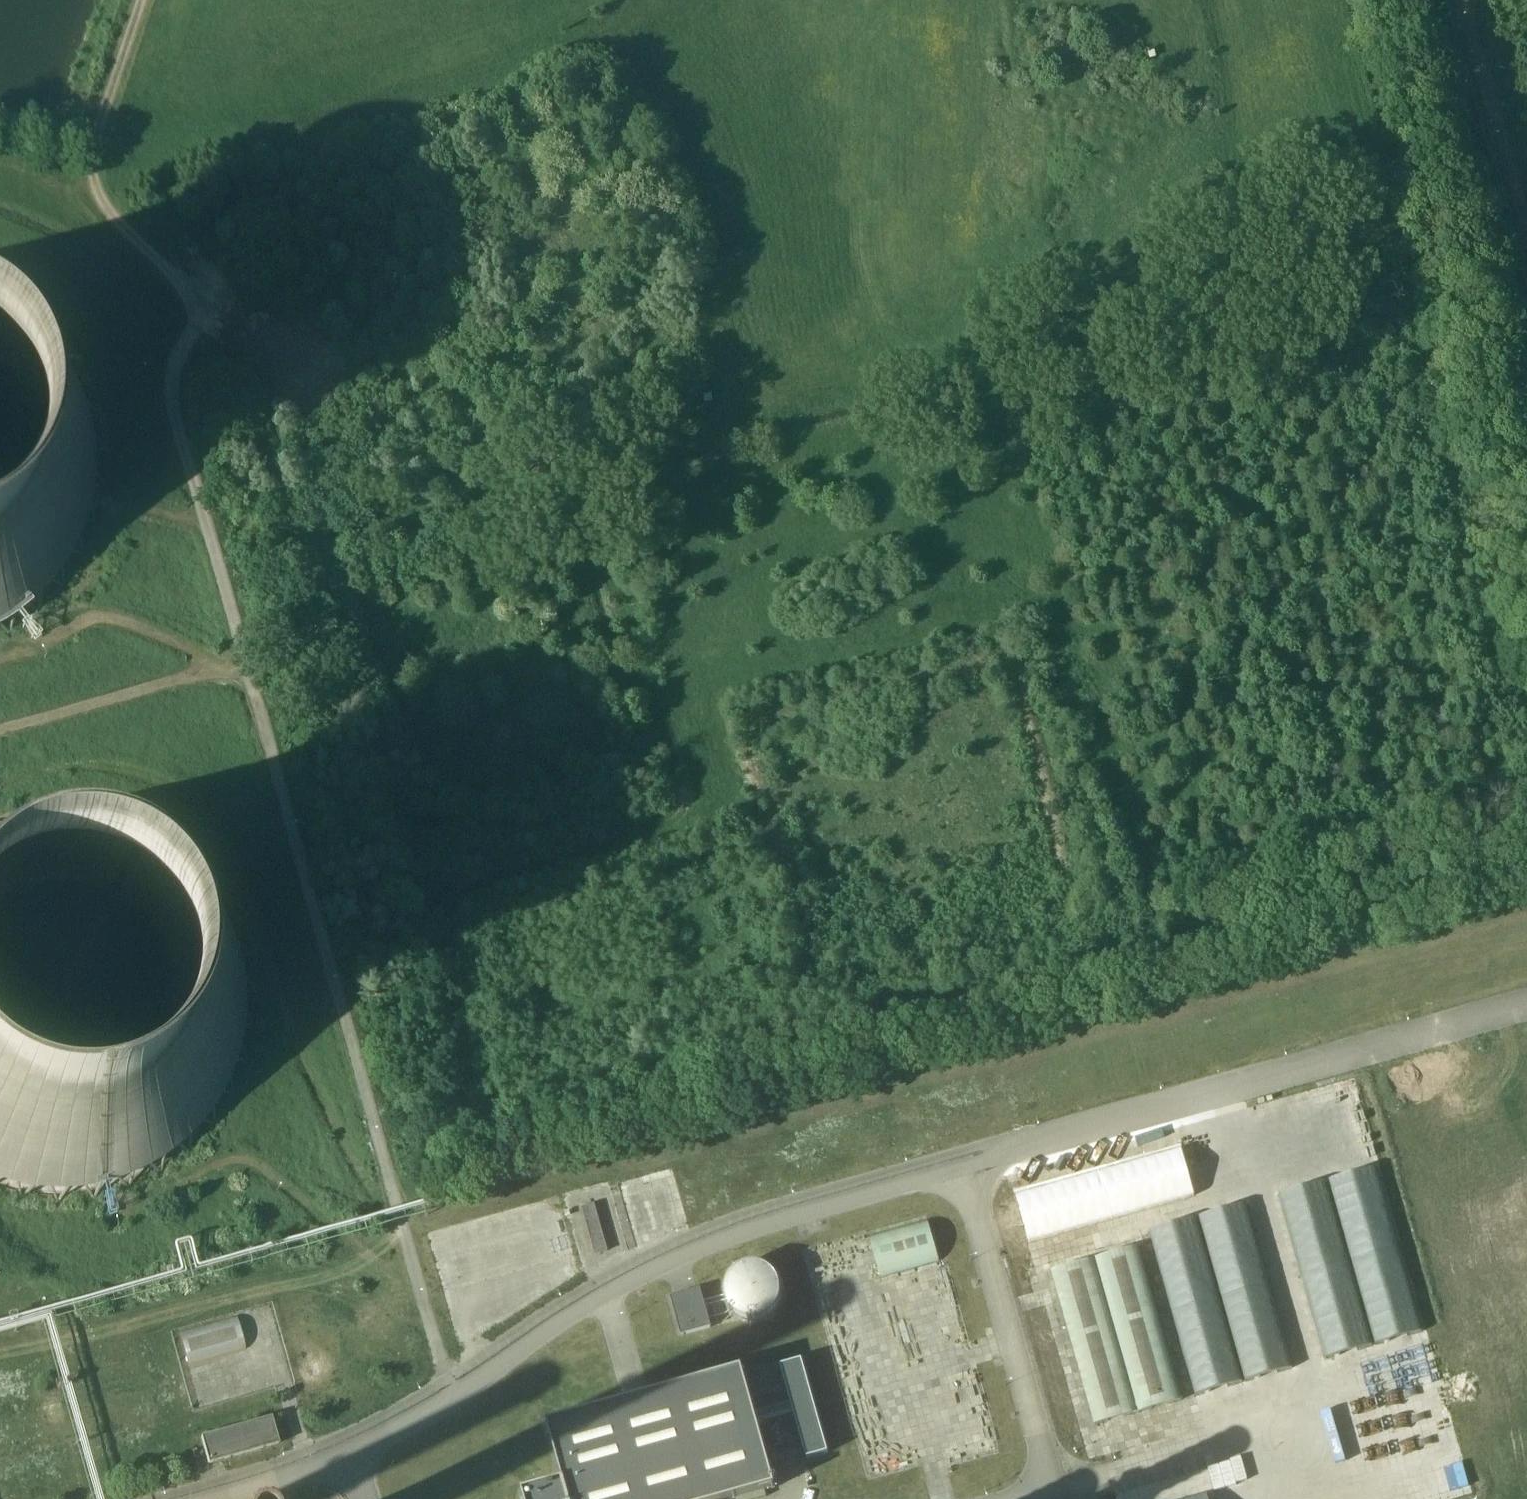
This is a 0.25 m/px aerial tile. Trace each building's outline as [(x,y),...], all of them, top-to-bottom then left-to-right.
[(7,635),(28,621),(48,604),(65,585),(80,563),(91,540),(100,516),(105,490),(107,465),(105,439),(100,413),(92,389),(81,366),(67,344),(50,324),(30,307),(9,293),(0,288),(0,638),(7,635)] [(8,1196),(33,1201),(59,1203),(85,1202),(111,1197),(135,1189),(159,1177),(180,1163),(200,1146),(217,1127),(231,1106),(243,1082),(252,1058),(257,1033),(259,1007),(257,981),(252,956),(244,931),(233,908),(218,886),(202,867),(182,850),(161,835),(138,824),(113,815),(88,810),(62,808),(36,810),(11,815),(0,818),(0,1193),(8,1196)] [(1209,1112),(1103,1134),(1105,1147),(1056,1158),(1060,1178),(1216,1146),(1209,1112)] [(871,1235),(881,1276),(940,1261),(930,1220),(871,1235)] [(1137,1246),(1049,1270),(1092,1423),(1180,1399),(1137,1246)] [(732,1308),(739,1315),(748,1319),(758,1321),(767,1319),(776,1313),(782,1306),(786,1296),(786,1286),(783,1277),(776,1269),(768,1263),(758,1261),(748,1262),(739,1267),(732,1274),(728,1283),(727,1293),(728,1299),(732,1308)] [(671,1296),(682,1335),(712,1326),(706,1305),(704,1300),(701,1288),(671,1296)] [(179,1332),(188,1363),(188,1364),(245,1348),(244,1343),(236,1316),(179,1332)] [(781,1366),(808,1459),(829,1453),(803,1360),(781,1366)] [(564,1481),(525,1493),(527,1498),(731,1498),(775,1486),(742,1368),(548,1423),(564,1481)] [(208,1464),(227,1458),(278,1444),(271,1418),(201,1437),(208,1464)]
